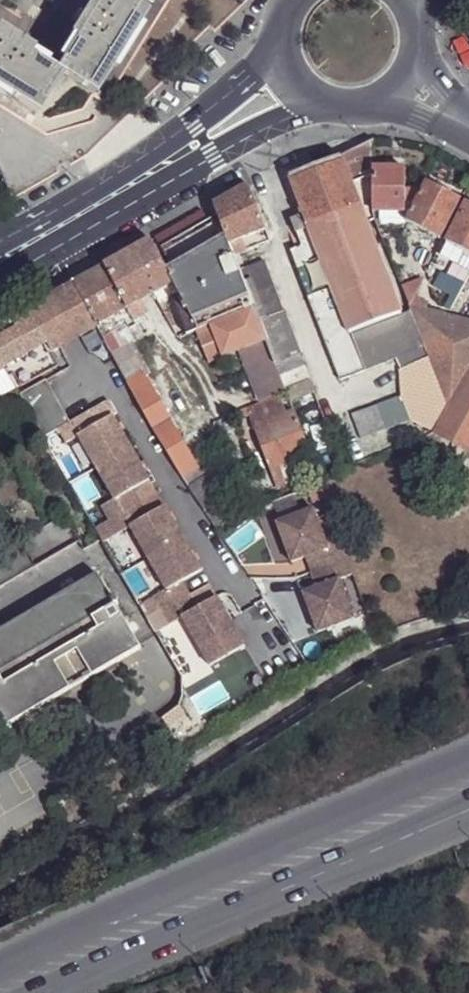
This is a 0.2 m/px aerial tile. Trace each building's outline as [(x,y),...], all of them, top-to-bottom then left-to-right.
[(136,0),(98,0),(96,3),(91,0),(69,34),(75,38),(55,70),(62,74),(95,94),(148,7),(136,0)] [(37,114),(62,74),(55,70),(29,54),(33,48),(0,27),(0,91),(37,114)] [(374,169),(373,141),(341,157),(365,215),(376,211),(374,169)] [(341,157),(291,176),(289,177),(293,185),(304,214),(314,240),(351,334),(365,371),(382,364),(399,358),(426,347),(412,310),(401,314),(365,215),(341,157)] [(406,168),(374,169),(376,211),(409,210),(420,188),(407,188),(406,168)] [(458,201),(426,184),(407,221),(439,238),(458,201)] [(266,231),(249,185),(214,204),(218,217),(229,245),(266,231)] [(466,204),(446,242),(468,254),(468,206),(466,204)] [(161,250),(156,253),(173,284),(176,288),(177,293),(238,269),(233,256),(229,245),(218,217),(209,222),(205,212),(154,239),(161,250)] [(300,245),(314,240),(304,214),(298,216),(290,219),(293,228),(300,245)] [(266,231),(229,245),(233,256),(270,242),(266,231)] [(156,253),(149,240),(130,251),(153,294),(173,284),(156,253)] [(340,381),(365,371),(351,334),(314,240),(300,245),(293,248),(289,249),(340,381)] [(153,294),(130,251),(119,257),(142,300),(153,294)] [(125,309),(142,300),(119,257),(102,266),(125,309)] [(264,261),(238,270),(253,309),(285,394),(288,401),(313,392),(264,261)] [(82,300),(95,325),(125,309),(102,266),(73,283),(82,300)] [(238,270),(238,269),(177,293),(176,288),(169,293),(171,297),(183,328),(186,335),(195,331),(253,309),(238,270)] [(79,337),(80,336),(67,313),(68,308),(70,307),(82,300),(73,283),(55,293),(79,337)] [(169,293),(176,288),(173,284),(153,294),(159,303),(171,297),(169,293)] [(419,284),(404,289),(410,302),(413,298),(417,287),(419,284)] [(55,293),(34,305),(47,326),(60,348),(79,337),(55,293)] [(413,298),(410,302),(411,307),(427,311),(429,302),(420,300),(413,298)] [(80,336),(96,327),(95,325),(82,300),(70,307),(68,308),(67,313),(80,336)] [(131,343),(135,341),(128,326),(149,313),(142,300),(125,309),(95,325),(96,327),(111,353),(130,343),(131,343)] [(34,305),(26,309),(38,331),(46,345),(50,352),(51,353),(60,348),(47,326),(34,305)] [(449,405),(468,372),(468,320),(451,316),(453,307),(443,305),(441,314),(427,311),(411,307),(412,310),(426,347),(431,358),(449,405)] [(0,323),(0,364),(3,369),(46,345),(38,331),(26,309),(0,323)] [(285,394),(253,309),(195,331),(208,363),(239,352),(258,404),(285,394)] [(142,363),(131,343),(130,343),(111,353),(132,389),(146,381),(144,377),(147,375),(141,364),(142,363)] [(46,345),(3,369),(8,378),(50,352),(46,345)] [(431,358),(426,347),(399,358),(404,369),(431,358)] [(449,405),(431,358),(404,369),(403,369),(402,396),(410,420),(434,431),(449,405)] [(11,383),(8,378),(3,369),(0,371),(0,389),(11,383)] [(449,405),(434,431),(468,450),(468,372),(449,405)] [(46,379),(20,394),(29,409),(54,393),(46,379)] [(168,420),(146,381),(132,389),(154,428),(168,420)] [(15,390),(11,383),(0,389),(0,399),(15,390)] [(54,393),(29,409),(37,422),(63,408),(54,393)] [(409,421),(410,420),(402,396),(390,399),(378,404),(387,429),(409,421)] [(259,405),(237,414),(241,422),(251,419),(271,469),(293,461),(308,454),(293,414),(286,416),(279,398),(259,405)] [(113,415),(106,402),(87,414),(94,426),(113,415)] [(360,439),(387,429),(378,404),(350,414),(352,418),(360,439)] [(63,408),(37,422),(46,438),(59,430),(71,423),(63,408)] [(79,436),(98,468),(133,448),(113,415),(94,426),(87,414),(71,423),(59,430),(66,443),(79,436)] [(360,439),(352,418),(341,423),(356,464),(395,449),(387,429),(360,439)] [(188,483),(202,475),(168,420),(154,428),(188,483)] [(409,421),(387,429),(395,449),(416,440),(409,421)] [(133,448),(98,468),(116,499),(103,507),(111,521),(140,504),(132,491),(151,480),(147,473),(142,464),(133,448)] [(48,451),(41,454),(54,475),(60,471),(48,451)] [(146,461),(142,464),(147,473),(151,471),(146,461)] [(293,461),(271,469),(277,484),(299,476),(293,461)] [(224,486),(213,468),(202,475),(188,483),(203,508),(226,495),(228,493),(224,486)] [(151,480),(132,491),(140,504),(158,493),(151,480)] [(140,504),(111,521),(97,529),(104,541),(106,543),(132,528),(150,559),(185,538),(158,493),(140,504)] [(234,509),(226,495),(203,508),(212,522),(234,509)] [(313,510),(277,524),(292,564),(306,559),(311,556),(317,572),(347,560),(341,544),(328,549),(313,510)] [(21,542),(36,567),(77,544),(62,518),(21,542)] [(185,538),(150,559),(169,591),(156,598),(164,611),(192,595),(184,581),(203,570),(185,538)] [(36,567),(21,542),(0,554),(0,588),(36,567)] [(306,559),(312,574),(317,572),(311,556),(306,559)] [(347,560),(317,572),(324,586),(318,589),(303,594),(319,634),(355,620),(340,581),(354,576),(347,560)] [(312,574),(318,589),(324,586),(317,572),(312,574)] [(140,649),(96,573),(0,630),(0,718),(7,730),(140,649)] [(192,595),(164,611),(151,619),(159,633),(185,619),(213,668),(248,647),(211,584),(192,595)] [(143,606),(151,619),(164,611),(156,598),(143,606)]
